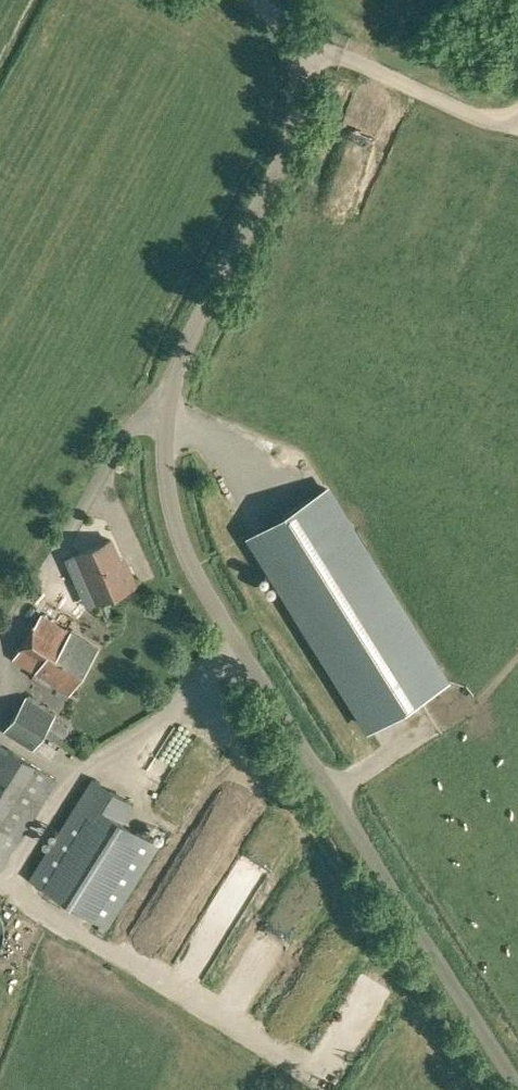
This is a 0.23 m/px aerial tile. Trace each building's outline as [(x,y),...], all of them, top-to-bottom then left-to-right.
[(251,534),(370,727),(446,681),(326,488),(251,534)] [(90,587),(96,602),(136,585),(128,566),(123,568),(111,539),(79,553),(93,586),(90,587)] [(41,614),(13,658),(42,676),(69,693),(98,648),(70,631),(72,629),(68,626),(65,629),(41,614)] [(4,730),(34,749),(55,715),(26,696),(4,730)] [(57,778),(13,750),(10,755),(0,748),(0,868),(57,778)] [(240,812),(260,798),(241,771),(221,785),(240,812)] [(30,878),(107,927),(159,844),(123,821),(134,804),(93,778),(30,878)] [(216,855),(223,832),(195,822),(188,846),(216,855)] [(202,922),(226,938),(286,850),(261,834),(202,922)] [(178,909),(213,861),(193,846),(158,894),(178,909)]
